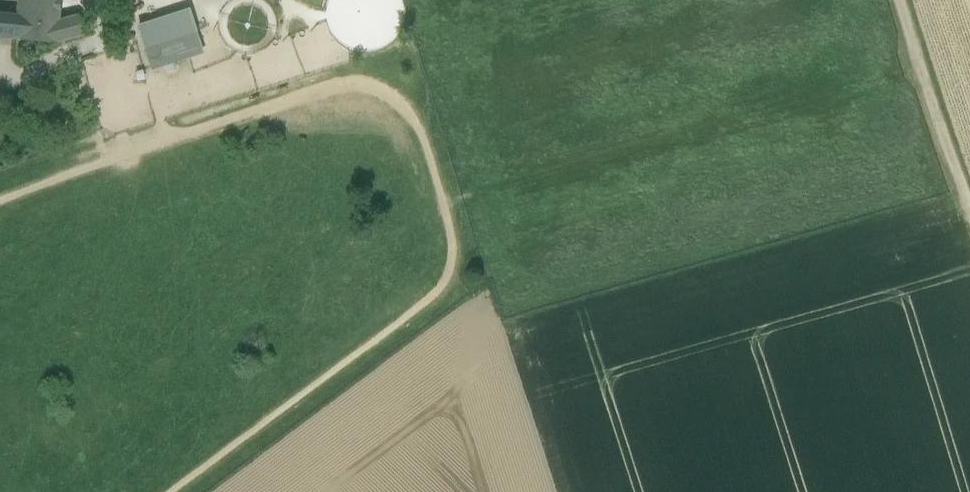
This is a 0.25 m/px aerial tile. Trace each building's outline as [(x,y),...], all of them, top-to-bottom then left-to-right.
[(14,39),(56,43),(82,36),(77,16),(58,22),(60,0),(18,0),(14,39)] [(152,68),(207,53),(194,8),(139,24),(152,68)]
